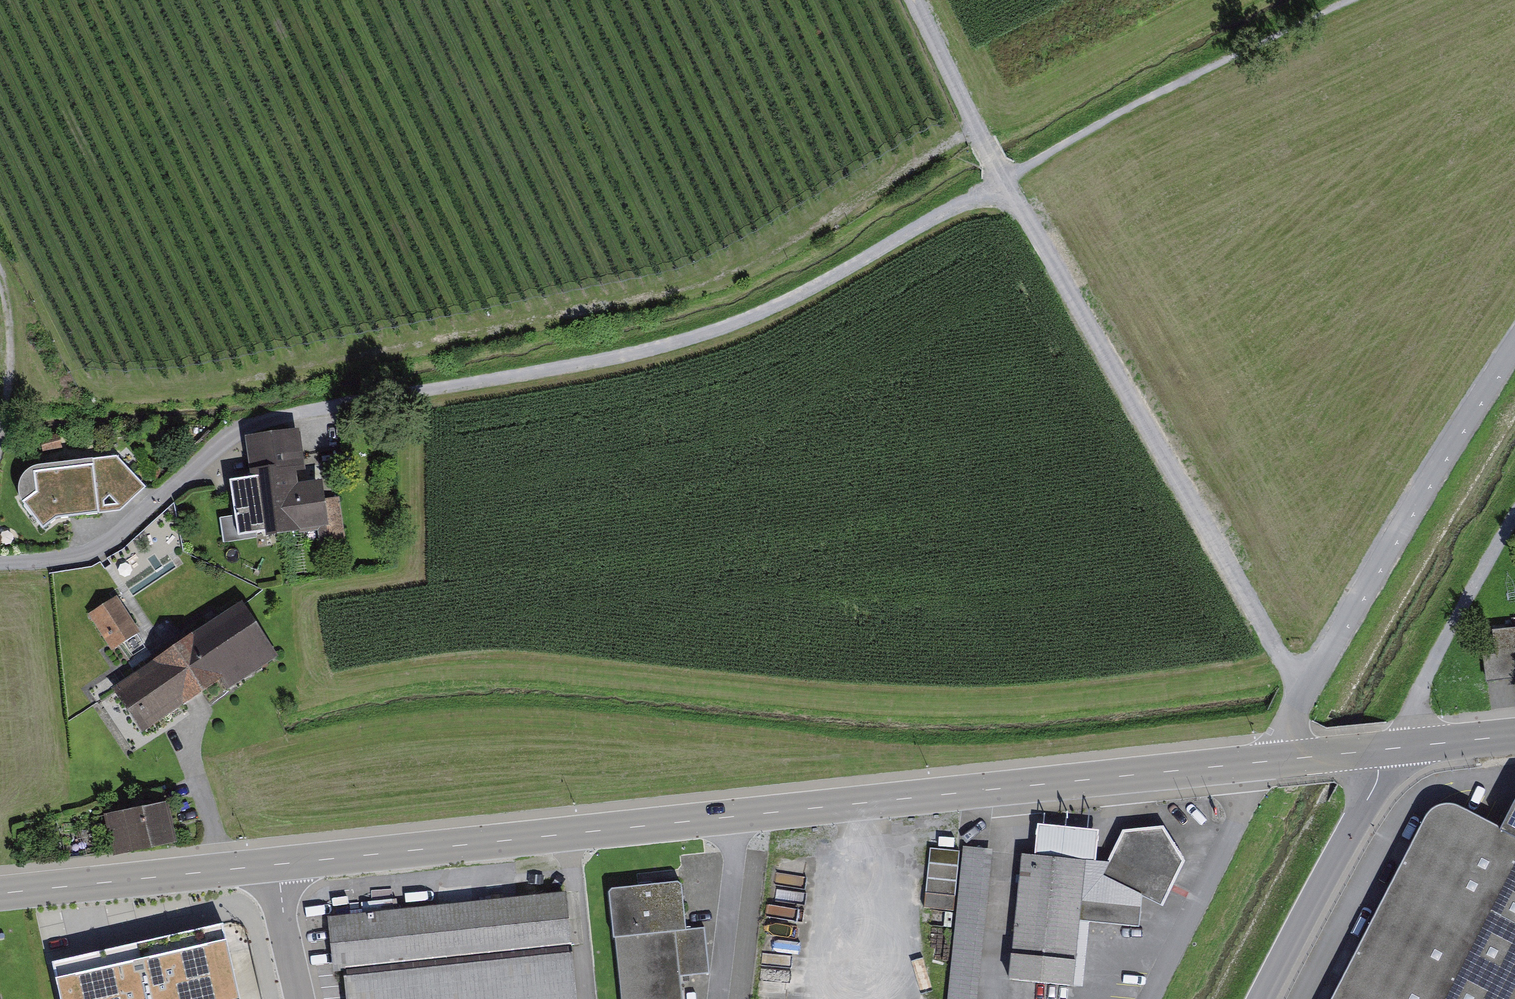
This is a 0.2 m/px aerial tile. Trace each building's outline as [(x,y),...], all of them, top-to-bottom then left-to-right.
[(328,480),(308,481),(306,433),(257,436),(258,470),(247,471),(249,531),(330,528),(328,480)] [(123,454),(42,464),(29,475),(24,489),(29,501),(49,527),(63,516),(127,509),(152,485),(123,454)] [(212,517),(216,540),(238,537),(235,513),(212,517)] [(121,595),(96,613),(120,646),(145,628),(121,595)] [(274,649),(244,605),(121,689),(152,732),(274,649)] [(1490,677),(1514,677),(1514,627),(1490,628),(1490,677)] [(1449,799),(1343,998),(1514,998),(1514,833),(1449,799)] [(169,806),(117,813),(121,849),(174,843),(169,806)] [(1142,891),(1163,901),(1184,858),(1162,822),(1124,826),(1108,858),(1094,858),(1096,824),(1038,820),(1035,851),(1022,850),(1009,982),(1072,986),(1079,921),(1139,927),(1142,891)] [(963,844),(947,998),(976,998),(991,847),(967,844),(963,844)] [(959,850),(932,847),(929,876),(925,904),(952,908),(959,850)] [(609,885),(622,998),(681,998),(678,976),(709,973),(704,924),(687,926),(682,877),(644,881),(609,885)] [(336,909),(340,963),(354,962),(357,998),(577,998),(570,893),(336,909)] [(53,955),(62,998),(240,998),(222,917),(53,955)]
